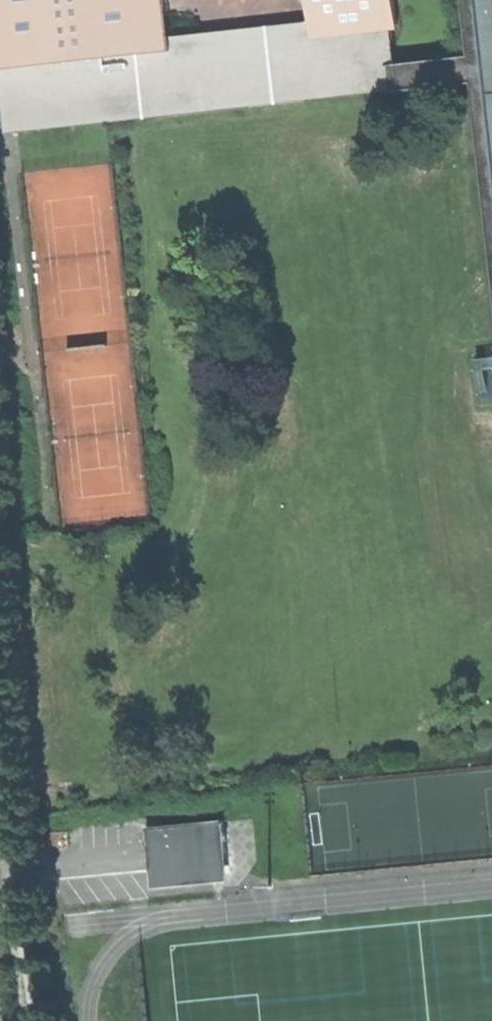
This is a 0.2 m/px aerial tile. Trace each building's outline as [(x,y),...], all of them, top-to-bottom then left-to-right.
[(3,76),(4,69),(9,69),(14,123),(391,81),(387,42),(394,42),(393,27),(399,27),(395,0),(301,0),(306,4),(314,5),(317,33),(166,51),(161,7),(160,0),(0,0),(0,77),(3,76)] [(470,57),(397,65),(400,93),(472,85),(491,262),(491,0),(463,0),(470,57)] [(157,828),(162,873),(216,868),(228,853),(224,821),(157,828)]
